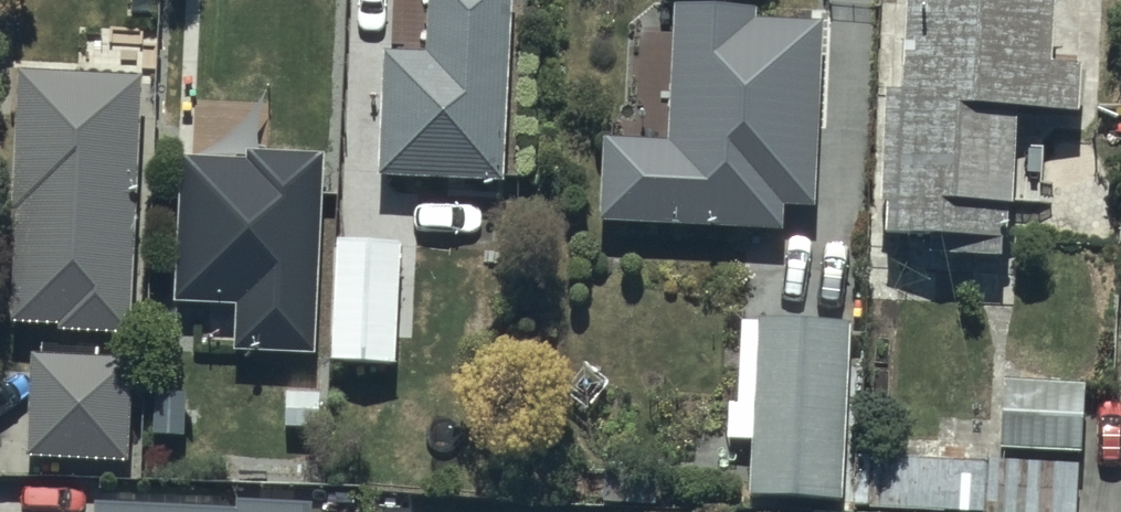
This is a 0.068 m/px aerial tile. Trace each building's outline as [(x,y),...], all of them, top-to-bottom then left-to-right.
[(389,48),(385,173),(508,176),(512,0),(435,0),(434,49),(389,48)] [(892,81),(890,232),(933,233),(932,251),(1008,252),(1009,232),(1018,232),(1018,203),(1022,203),(1024,105),(1086,106),(1086,54),(1060,53),(1061,0),(915,0),(913,84),(892,81)] [(759,5),(678,3),(674,136),(611,134),(609,216),(789,222),(789,199),(822,200),(827,18),(759,16),(759,5)] [(143,71),(24,66),(18,205),(22,205),(17,317),(66,319),(65,326),(131,329),(143,71)] [(249,159),(188,156),(181,299),(242,302),(239,347),(321,352),(331,153),(249,148),(249,159)] [(410,249),(338,244),(331,384),(403,388),(410,249)] [(855,314),(758,311),(752,492),(849,495),(855,314)] [(131,355),(37,352),(34,450),(128,453),(131,355)] [(1009,375),(1007,444),(1088,446),(1090,377),(1009,375)] [(870,448),(868,508),(977,511),(1079,511),(1081,456),(870,448)] [(104,496),(104,511),(318,511),(319,496),(241,493),(241,501),(104,496)]
